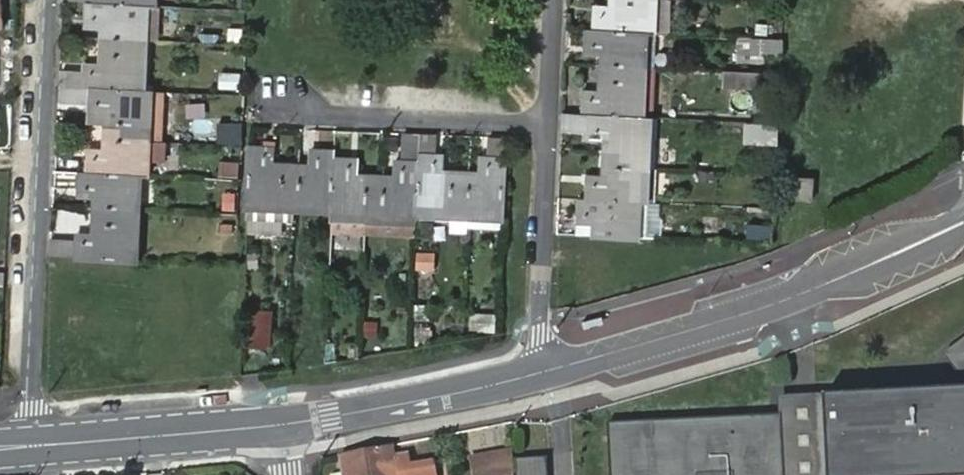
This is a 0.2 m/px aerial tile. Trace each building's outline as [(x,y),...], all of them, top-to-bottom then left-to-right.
[(593,28),(644,32),(649,32),(652,0),(611,0),(611,4),(610,11),(594,10),(593,28)] [(662,29),(671,29),(673,0),(664,0),(662,29)] [(101,28),(100,38),(143,39),(144,4),(87,1),(86,18),(101,18),(101,28)] [(85,27),(101,28),(101,18),(86,18),(85,27)] [(601,54),(601,63),(642,66),(644,32),(593,28),(586,28),(585,44),(602,46),(601,54)] [(231,29),(230,39),(242,40),(243,30),(231,29)] [(750,36),(750,46),(738,45),(738,54),(782,56),(784,37),(750,36)] [(62,85),(64,86),(141,88),(143,40),(143,39),(100,38),(100,61),(99,71),(84,71),(63,70),(62,85)] [(602,46),(585,44),(584,53),(601,54),(602,46)] [(99,71),(100,61),(84,60),(84,71),(99,71)] [(583,94),(582,113),(640,116),(642,66),(601,63),(600,88),(599,96),(583,94)] [(725,69),(723,85),(760,87),(761,71),(725,69)] [(221,71),(220,88),(240,88),(241,72),(221,71)] [(107,106),(107,121),(123,122),(122,126),(132,127),(131,136),(145,136),(147,89),(141,88),(64,86),(64,104),(90,106),(107,106)] [(599,96),(600,88),(582,87),(583,94),(599,96)] [(89,120),(107,121),(107,106),(90,106),(89,120)] [(562,111),(561,128),(589,130),(606,131),(605,140),(604,163),(643,165),(646,117),(640,116),(582,113),(562,111)] [(144,154),(163,155),(164,137),(131,136),(132,127),(122,126),(123,122),(107,121),(105,146),(105,155),(87,154),(85,171),(137,173),(143,174),(144,154)] [(189,140),(188,128),(167,129),(168,141),(189,140)] [(589,139),(605,140),(606,131),(589,130),(589,139)] [(394,178),(383,178),(382,193),(367,193),(365,234),(415,237),(417,210),(420,132),(403,131),(402,162),(401,179),(394,178)] [(466,213),(469,170),(442,169),(435,168),(437,152),(437,133),(420,132),(417,210),(466,213)] [(506,137),(488,135),(487,152),(505,154),(506,137)] [(216,144),(181,141),(178,166),(213,169),(216,144)] [(248,200),(296,203),(298,160),(276,159),(277,146),(251,143),(248,200)] [(105,155),(105,146),(87,144),(87,154),(105,155)] [(296,203),(332,206),(334,153),(334,148),(320,147),(319,162),(311,161),(298,160),(296,203)] [(311,147),(311,161),(319,162),(320,147),(311,147)] [(444,152),(437,152),(435,168),(442,169),(444,152)] [(332,206),(331,232),(365,234),(367,193),(382,193),(383,178),(383,173),(358,171),(347,171),(348,154),(334,153),(332,206)] [(360,155),(348,154),(347,171),(358,171),(360,155)] [(469,170),(466,213),(501,214),(504,155),(488,154),(488,171),(479,171),(469,170)] [(480,154),(479,171),(488,171),(488,154),(480,154)] [(239,176),(241,160),(218,158),(217,174),(239,176)] [(699,160),(700,179),(714,178),(713,159),(699,160)] [(586,181),(585,197),(637,201),(642,201),(643,165),(604,163),(603,173),(603,182),(586,181)] [(92,198),(93,205),(136,206),(137,173),(85,171),(79,171),(78,187),(93,187),(92,198)] [(588,172),(586,181),(603,182),(603,173),(588,172)] [(792,176),(791,198),(813,199),(814,177),(792,176)] [(93,187),(78,187),(77,197),(92,198),(93,187)] [(228,194),(227,209),(235,210),(236,193),(228,194)] [(662,239),(664,203),(642,201),(637,201),(585,197),(579,197),(578,215),(593,215),(593,225),(593,235),(662,239)] [(296,203),(248,200),(248,219),(296,221),(296,203)] [(51,239),(50,256),(133,260),(136,206),(93,205),(91,232),(91,241),(75,239),(51,239)] [(593,215),(578,215),(577,225),(593,225),(593,215)] [(91,241),(91,232),(76,231),(75,239),(91,241)] [(434,270),(436,252),(418,250),(416,268),(434,270)] [(395,300),(394,313),(407,314),(408,300),(395,300)] [(246,309),(244,345),(272,347),(274,310),(246,309)] [(472,313),(471,329),(493,331),(495,314),(472,313)] [(963,380),(963,343),(946,356),(963,380)] [(825,394),(829,474),(963,474),(963,387),(825,394)] [(781,399),(782,414),(786,474),(829,474),(825,394),(781,399)] [(608,423),(611,474),(786,474),(782,414),(608,423)] [(393,445),(341,455),(345,474),(398,474),(411,473),(408,455),(395,457),(393,445)] [(513,449),(470,456),(473,474),(515,474),(513,449)] [(515,459),(515,474),(549,474),(548,457),(515,459)]
